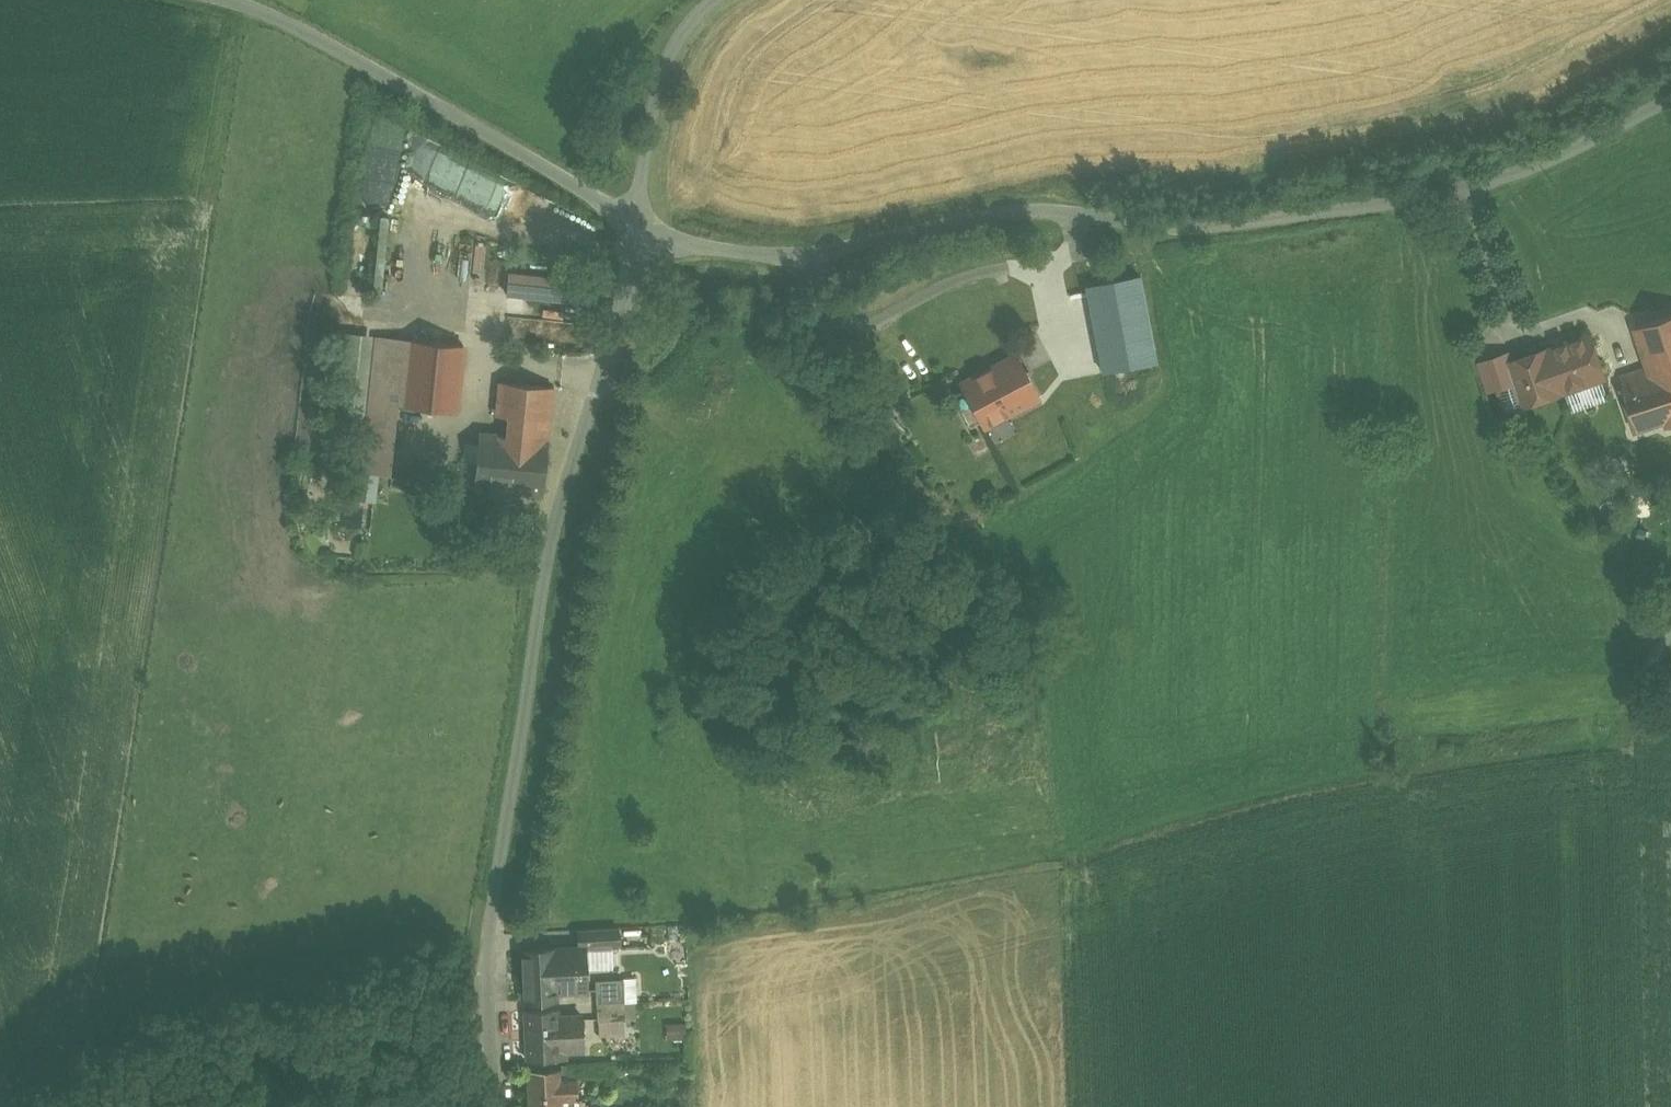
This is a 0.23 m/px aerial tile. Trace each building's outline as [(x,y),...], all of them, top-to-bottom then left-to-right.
[(378,119),(370,160),(383,162),(392,122),(378,119)] [(399,167),(395,187),(417,192),(421,172),(399,167)] [(588,284),(513,276),(511,297),(586,305),(588,284)] [(1159,365),(1143,277),(1088,286),(1104,374),(1159,365)] [(1635,327),(1648,367),(1610,380),(1615,394),(1622,392),(1635,431),(1666,421),(1668,427),(1670,426),(1670,315),(1635,327)] [(376,335),(369,399),(396,402),(396,403),(404,404),(411,338),(376,335)] [(463,344),(411,338),(404,404),(457,409),(463,344)] [(1546,349),(1510,361),(1526,405),(1562,393),(1559,384),(1599,370),(1589,341),(1549,355),(1546,349)] [(953,395),(975,434),(1040,397),(1018,358),(953,395)] [(554,386),(499,380),(496,414),(509,415),(507,436),(548,441),(554,386)] [(396,402),(369,399),(365,444),(391,446),(396,403),(396,402)] [(507,436),(480,433),(474,485),(543,492),(548,441),(507,436)] [(391,446),(365,444),(362,472),(388,474),(391,446)] [(625,927),(595,929),(595,941),(616,940),(616,936),(625,935),(625,927)] [(595,929),(571,930),(571,942),(595,941),(595,929)] [(573,947),(523,949),(525,1000),(556,998),(556,990),(579,990),(578,976),(576,976),(576,975),(574,975),(573,947)] [(624,1002),(597,1003),(597,1020),(625,1019),(624,1002)] [(557,1008),(525,1010),(527,1059),(564,1058),(564,1050),(584,1049),(582,1015),(558,1017),(557,1008)] [(559,1069),(529,1070),(530,1106),(581,1106),(582,1106),(582,1099),(579,1099),(579,1097),(578,1097),(577,1080),(559,1081),(559,1069)]
